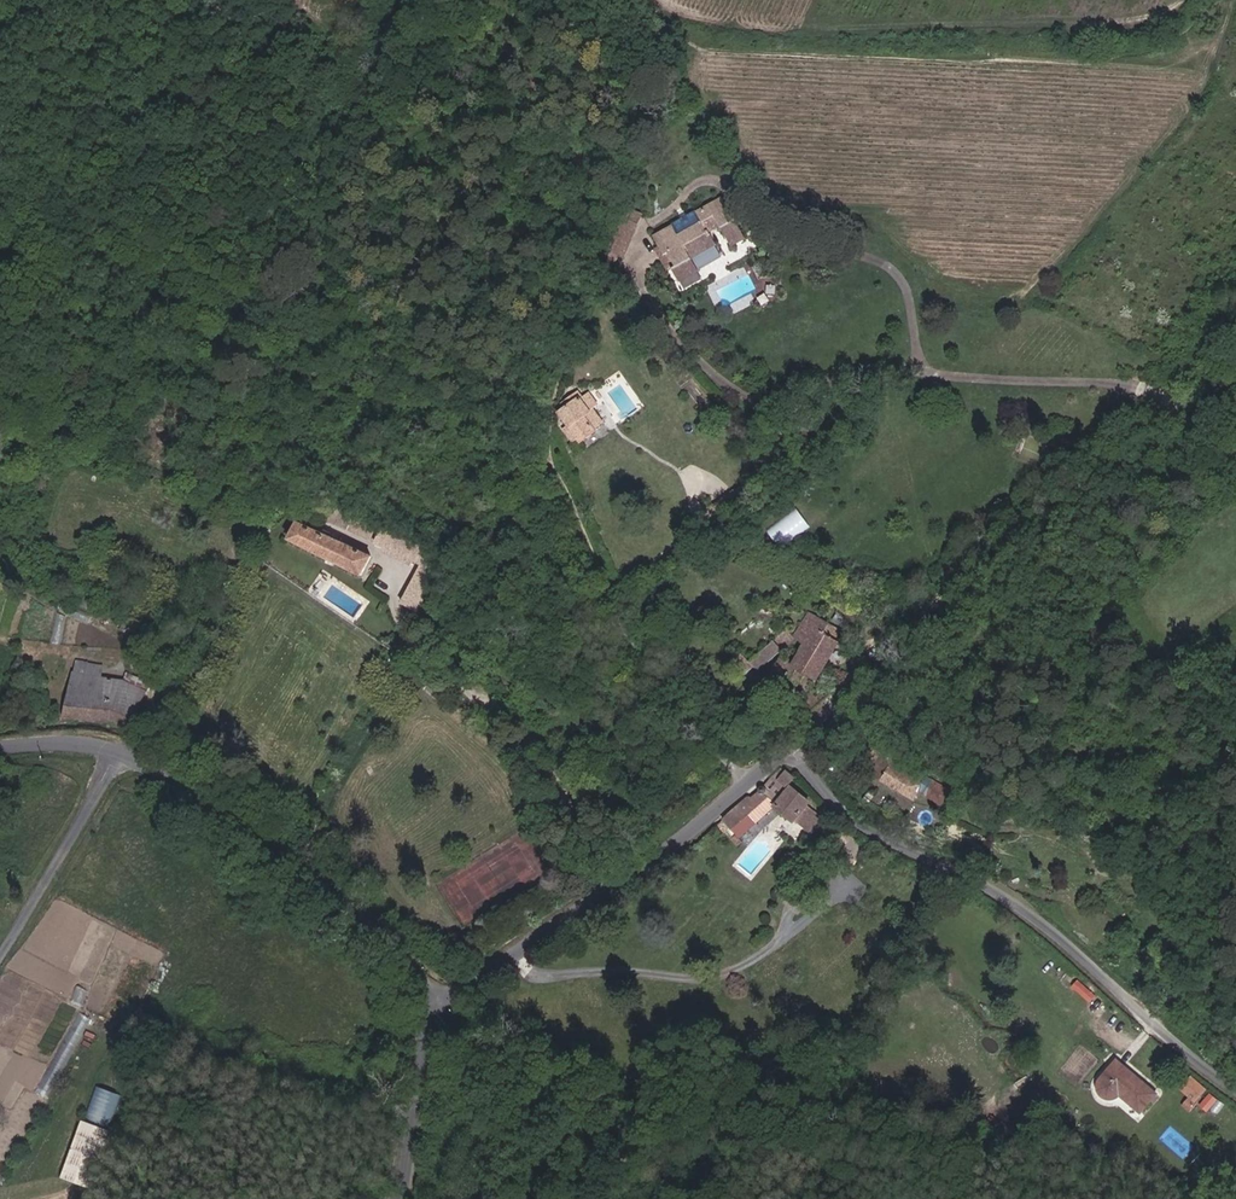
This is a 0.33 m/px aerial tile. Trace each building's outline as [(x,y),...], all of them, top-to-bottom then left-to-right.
[(688,246),(713,233),(711,226),(720,221),(733,241),(747,233),(724,191),(699,204),(705,214),(679,228),(674,219),(654,230),(663,248),(670,244),(678,260),(672,264),(680,276),(699,266),(692,253),(688,246)] [(688,246),(692,253),(718,240),(713,233),(688,246)] [(670,244),(663,248),(672,264),(678,260),(670,244)] [(577,400),(572,393),(563,400),(567,406),(560,411),(568,422),(563,427),(573,441),(579,437),(582,440),(594,431),(592,428),(598,424),(580,398),(577,400)] [(153,475),(149,481),(160,488),(164,481),(153,475)] [(157,493),(160,488),(149,481),(146,487),(157,493)] [(724,488),(734,499),(742,493),(732,482),(724,488)] [(163,489),(170,493),(175,487),(167,483),(163,489)] [(185,492),(175,487),(170,493),(181,499),(185,492)] [(197,499),(190,495),(187,502),(194,506),(197,499)] [(332,515),(350,525),(357,512),(339,502),(332,515)] [(783,546),(811,523),(797,507),(769,529),(783,546)] [(383,527),(357,512),(350,525),(377,539),(383,527)] [(323,533),(298,522),(291,539),(360,574),(370,556),(338,540),(341,534),(336,532),(334,534),(333,538),(323,533)] [(402,601),(424,614),(431,599),(428,597),(441,572),(423,561),(427,552),(383,527),(377,539),(386,544),(384,548),(411,563),(413,559),(421,563),(402,601)] [(333,538),(334,534),(326,529),(323,533),(333,538)] [(817,678),(838,640),(817,627),(795,664),(785,658),(778,670),(802,685),(809,674),(817,678)] [(776,640),(742,673),(746,679),(757,668),(760,671),(783,648),(776,640)] [(68,721),(111,724),(117,702),(125,705),(130,693),(144,699),(148,690),(123,681),(87,677),(89,663),(76,662),(71,694),(68,694),(62,721),(68,721)] [(126,673),(123,681),(148,690),(150,683),(126,673)] [(448,686),(433,676),(423,688),(439,699),(448,686)] [(127,730),(144,699),(130,693),(125,705),(117,702),(111,724),(127,730)] [(924,797),(931,787),(924,781),(921,785),(882,758),(872,771),(903,794),(909,786),(918,793),(924,797)] [(788,788),(796,778),(783,771),(776,779),(774,777),(764,789),(762,788),(756,793),(763,797),(765,796),(777,806),(776,808),(792,822),(809,803),(788,788)] [(928,776),(924,781),(931,787),(951,795),(952,793),(928,776)] [(909,786),(903,794),(911,800),(918,793),(909,786)] [(951,795),(931,787),(924,797),(941,808),(951,795)] [(761,810),(751,798),(718,828),(725,834),(731,829),(734,831),(761,810)] [(821,820),(807,807),(792,822),(808,835),(821,820)] [(841,826),(836,831),(848,842),(853,836),(841,826)] [(815,862),(811,868),(816,873),(821,867),(815,862)] [(496,1003),(491,994),(482,999),(487,1008),(496,1003)] [(67,1046),(78,1049),(88,1016),(77,1012),(67,1046)] [(1115,1062),(1096,1086),(1095,1093),(1097,1095),(1099,1098),(1102,1100),(1105,1102),(1112,1101),(1118,1097),(1139,1114),(1155,1094),(1115,1062)] [(1194,1080),(1179,1103),(1191,1111),(1206,1087),(1194,1080)] [(88,1119),(112,1126),(122,1092),(99,1085),(88,1119)] [(1206,1091),(1199,1106),(1209,1111),(1216,1096),(1206,1091)] [(83,1118),(64,1177),(93,1186),(112,1128),(83,1118)]
